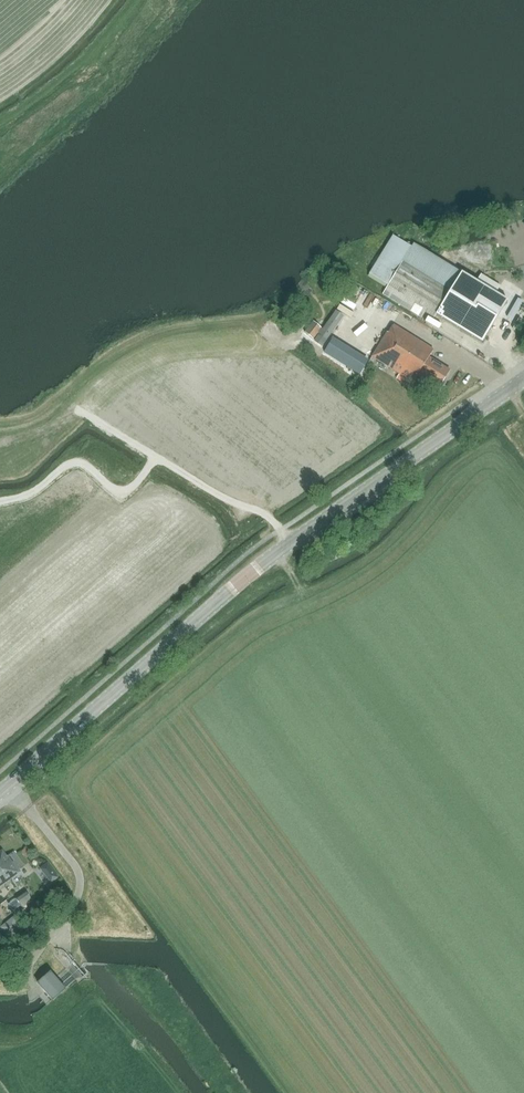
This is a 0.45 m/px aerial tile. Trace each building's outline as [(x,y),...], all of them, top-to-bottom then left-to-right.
[(389,242),(369,274),(388,286),(382,294),(421,318),(425,312),(434,318),(436,315),(482,343),(507,300),(496,293),(500,286),(485,277),(480,284),(465,275),(427,252),(422,249),(413,244),(408,253),(389,242)] [(323,302),(324,295),(318,293),(316,300),(323,302)] [(343,317),(335,311),(314,341),(322,347),(343,317)] [(322,328),(313,322),(305,332),(313,340),(322,328)] [(386,335),(372,356),(399,374),(396,379),(408,387),(412,381),(413,382),(417,375),(438,388),(449,370),(429,357),(433,350),(393,325),(387,335),(386,335)] [(368,360),(333,337),(324,352),(359,374),(368,360)] [(24,866),(14,851),(7,856),(3,851),(0,853),(0,886),(11,878),(10,876),(24,866)] [(47,864),(39,870),(50,885),(58,879),(47,864)] [(22,907),(31,900),(25,891),(15,898),(22,907)] [(14,916),(1,927),(11,940),(24,929),(14,916)] [(50,972),(36,983),(52,1001),(66,989),(50,972)]
